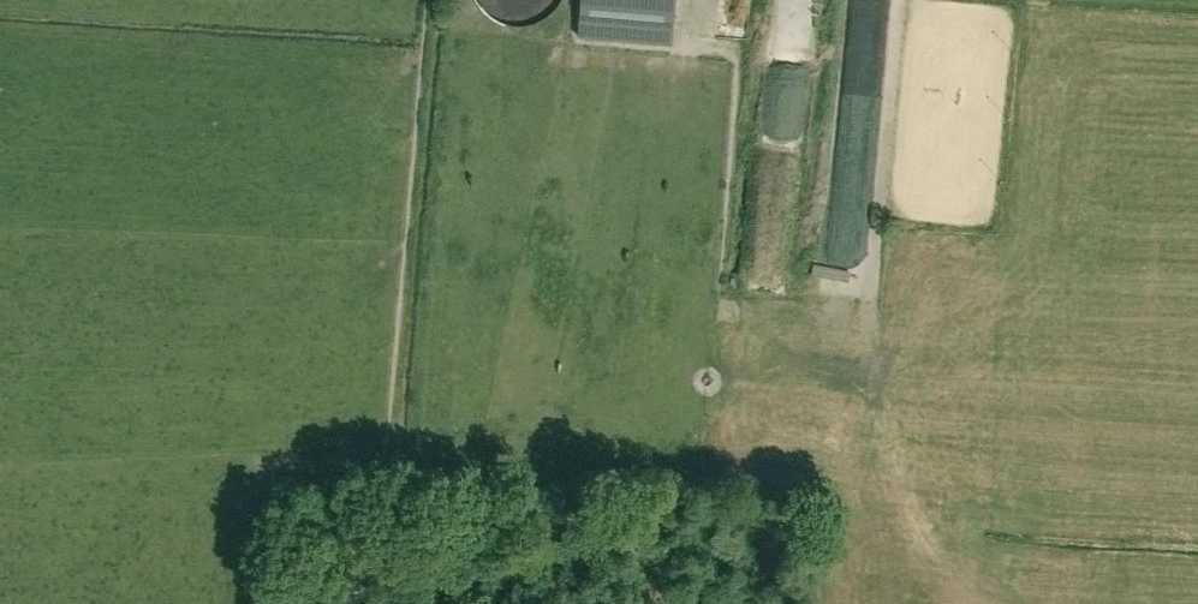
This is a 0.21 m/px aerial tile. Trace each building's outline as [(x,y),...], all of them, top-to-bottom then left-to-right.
[(675,0),(583,0),(580,25),(673,33),(675,0)]
